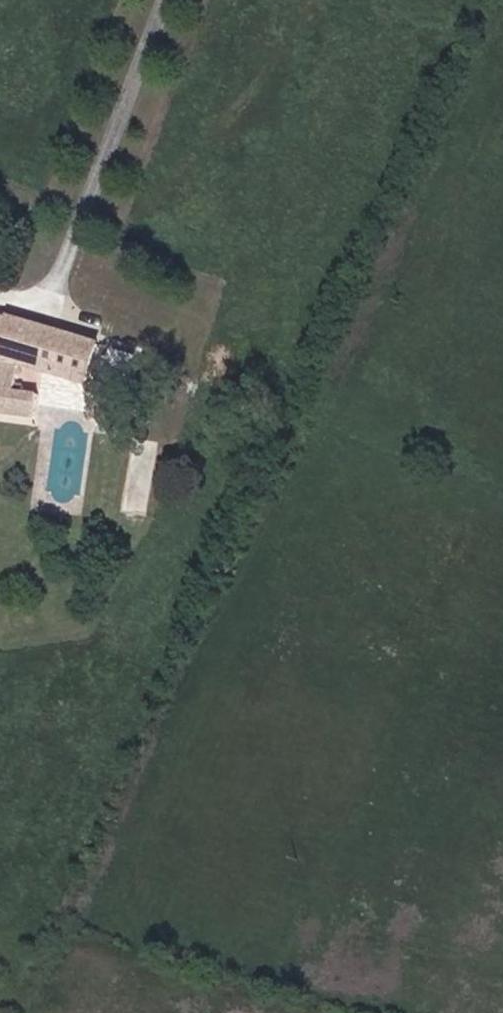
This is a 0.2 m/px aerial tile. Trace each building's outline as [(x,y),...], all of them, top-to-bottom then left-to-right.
[(96,384),(104,336),(0,321),(0,369),(67,379),(96,384)] [(18,422),(19,402),(0,399),(0,420),(18,422)]
